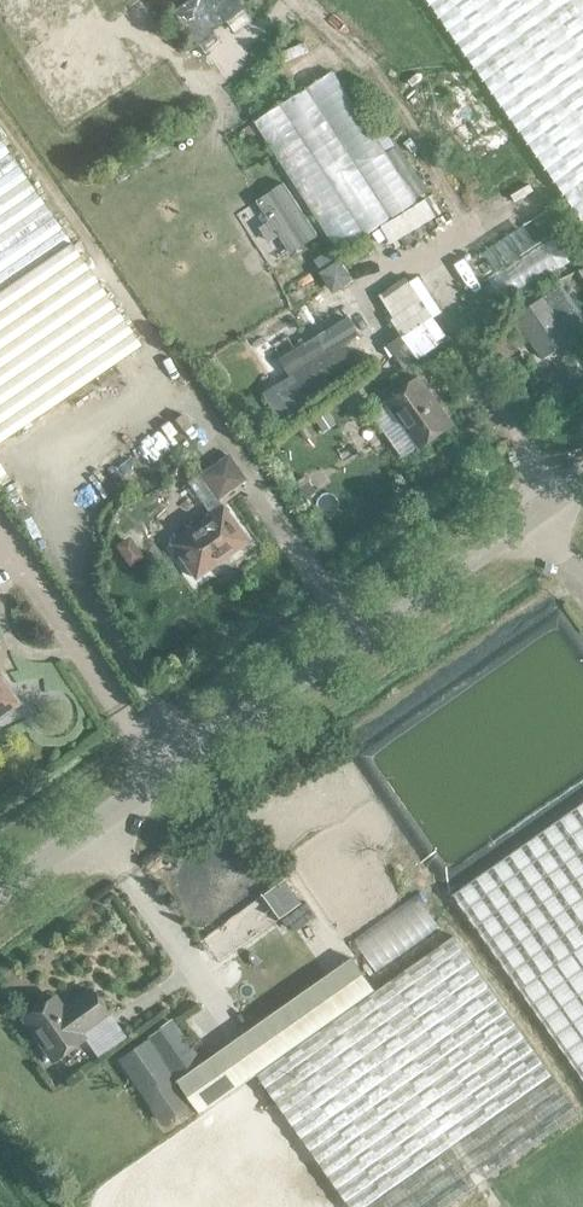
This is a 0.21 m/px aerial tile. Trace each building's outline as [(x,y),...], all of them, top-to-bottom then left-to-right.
[(582,221),(582,0),(426,0),(582,221)] [(0,144),(0,443),(140,347),(132,335),(0,144)] [(331,248),(314,259),(322,270),(320,271),(333,289),(352,277),(339,258),(338,259),(331,248)] [(553,309),(545,297),(514,319),(523,333),(526,331),(545,359),(574,339),(567,328),(576,322),(562,303),(553,309)] [(419,302),(391,322),(418,361),(440,345),(425,325),(432,321),(419,302)] [(476,309),(463,318),(475,337),(489,328),(476,309)] [(419,378),(387,401),(421,449),(453,426),(419,378)] [(328,413),(317,421),(324,433),(336,425),(328,413)] [(227,486),(214,467),(199,478),(212,497),(227,486)] [(247,542),(223,507),(171,544),(195,578),(214,565),(215,564),(216,562),(215,561),(215,560),(223,554),(224,555),(226,555),(227,555),(229,555),(247,542)] [(1,715),(3,717),(21,704),(12,692),(11,693),(0,678),(0,716),(1,715)] [(582,1078),(582,804),(454,895),(582,1078)] [(263,897),(280,919),(302,903),(285,881),(263,897)] [(377,991),(355,959),(177,1084),(200,1116),(257,1075),(350,1206),(448,1206),(580,1114),(454,936),(377,991)] [(54,997),(22,1019),(52,1061),(84,1039),(80,1033),(107,1014),(90,990),(63,1009),(54,997)] [(174,1024),(150,1040),(179,1081),(202,1064),(174,1024)] [(164,1123),(190,1105),(147,1043),(121,1061),(164,1123)]
